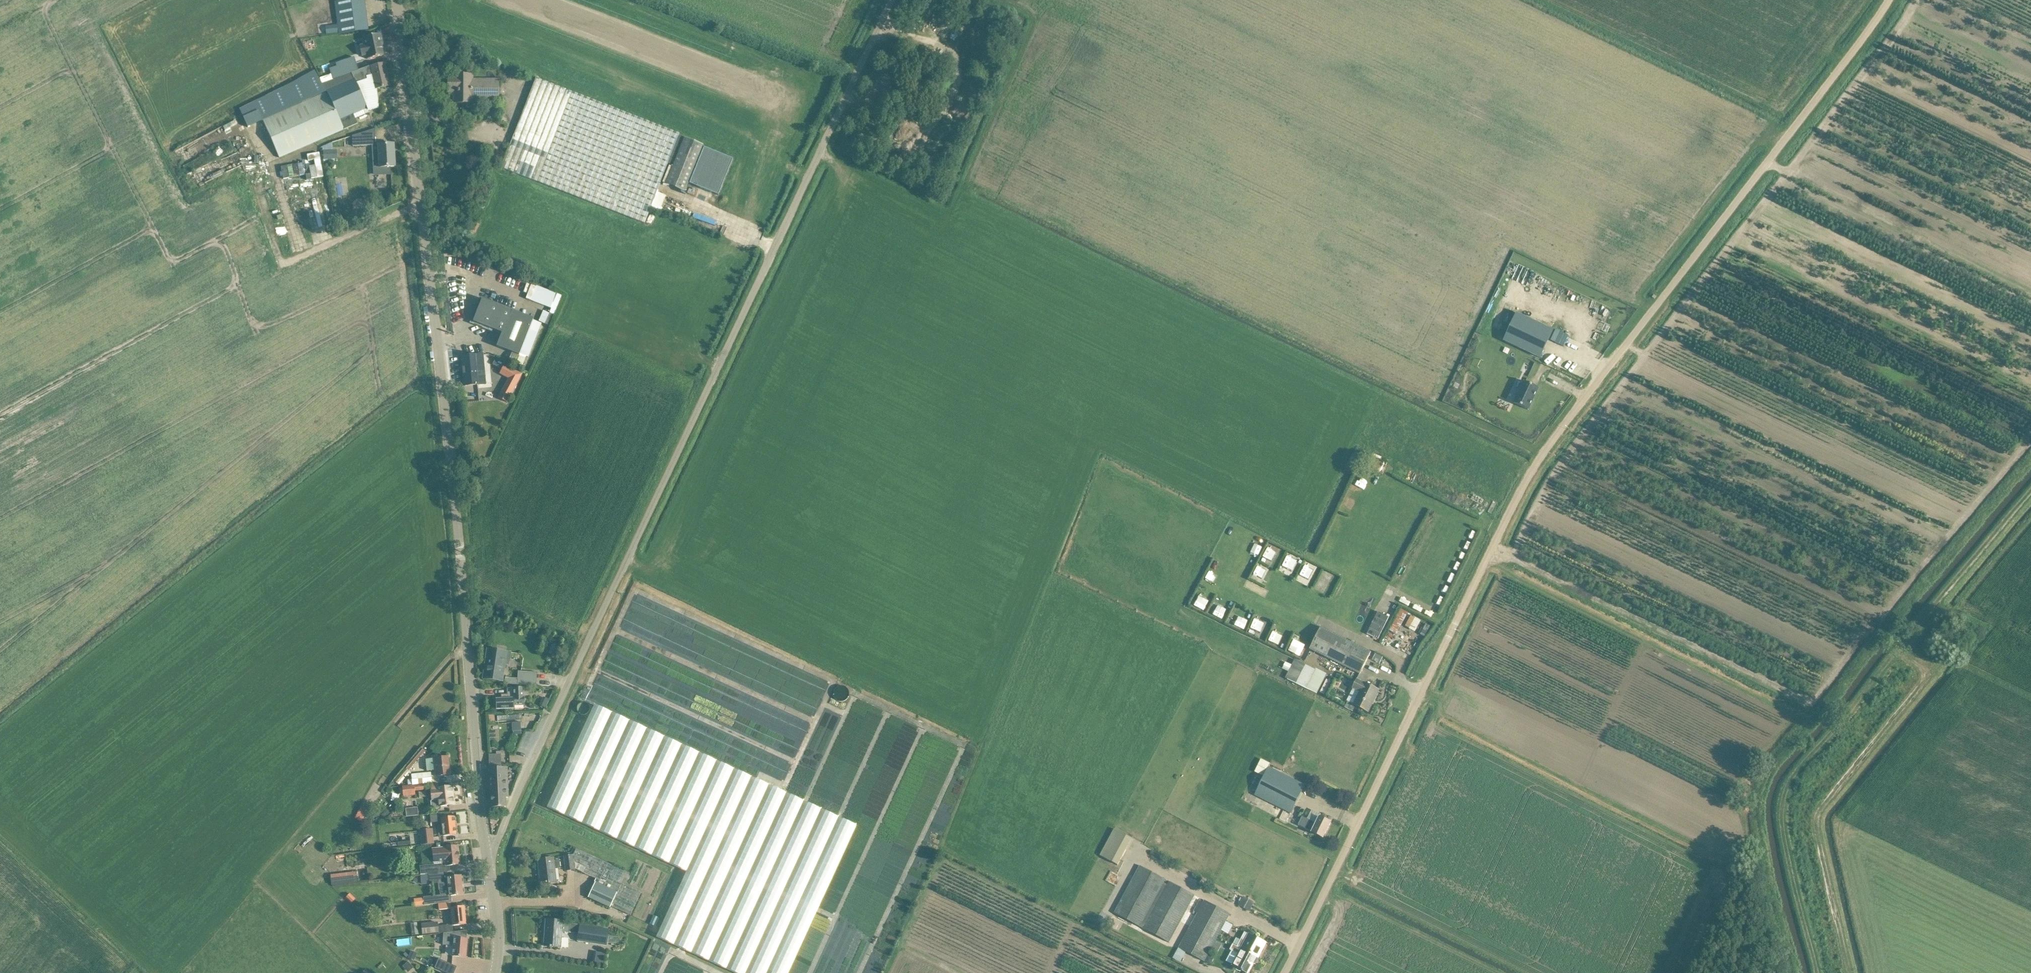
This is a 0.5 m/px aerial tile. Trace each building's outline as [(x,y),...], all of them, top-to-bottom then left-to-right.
[(335,2),(339,34),(368,30),(364,0),(350,0),(335,2)] [(383,56),(381,44),(383,44),(381,34),(363,38),(364,45),(360,46),(362,56),(367,55),(367,59),(383,56)] [(336,64),(340,77),(359,71),(354,58),(336,64)] [(254,102),(240,109),(248,127),(263,121),(279,158),(344,130),(357,124),(354,115),(367,109),(368,109),(368,110),(378,108),(376,89),(390,86),(385,64),(370,67),(370,66),(359,71),(334,80),(321,85),(318,79),(314,71),(288,86),(254,102)] [(876,82),(889,88),(894,79),(880,73),(876,82)] [(472,75),(464,75),(454,75),(454,77),(448,77),(448,88),(454,88),(454,103),(472,103),(472,98),(498,99),(498,81),(472,80),(472,75)] [(679,134),(536,79),(502,168),(644,223),(679,134)] [(232,126),(244,122),(242,117),(230,121),(232,126)] [(375,129),(353,136),(332,143),(332,148),(376,145),(375,129)] [(684,138),(666,185),(684,192),(688,183),(718,196),(732,159),(702,147),(703,146),(684,138)] [(378,145),(379,168),(395,167),(394,144),(378,145)] [(267,151),(260,153),(262,160),(269,158),(267,151)] [(660,201),(669,204),(673,191),(664,189),(660,201)] [(315,216),(312,206),(317,205),(314,191),(309,192),(308,191),(303,192),(309,218),(315,216)] [(684,204),(682,210),(692,214),(695,209),(684,204)] [(549,313),(554,315),(561,296),(536,286),(536,287),(531,285),(526,299),(551,309),(549,313)] [(496,347),(508,351),(512,353),(508,363),(522,368),(525,358),(519,355),(519,354),(527,357),(540,324),(532,321),(533,319),(482,299),(473,322),(502,333),(496,347)] [(554,315),(549,313),(548,314),(543,311),(540,318),(551,322),(554,315)] [(1553,330),(1544,326),(1516,313),(1503,341),(1531,354),(1540,358),(1553,330)] [(485,373),(484,365),(483,355),(461,357),(464,386),(486,384),(485,373)] [(521,372),(504,363),(499,372),(508,377),(502,387),(511,392),(521,372)] [(1524,381),(1514,403),(1529,410),(1539,388),(1524,381)] [(1397,474),(1395,479),(1406,484),(1408,478),(1397,474)] [(1359,478),(1355,488),(1359,490),(1364,480),(1359,478)] [(1414,483),(1411,488),(1424,494),(1426,489),(1414,483)] [(1352,494),(1346,506),(1351,508),(1357,496),(1352,494)] [(1451,500),(1449,505),(1459,510),(1461,506),(1451,500)] [(1338,525),(1343,527),(1348,516),(1343,514),(1338,525)] [(1283,559),(1287,551),(1275,544),(1270,552),(1283,559)] [(1322,576),(1326,567),(1317,563),(1313,572),(1322,576)] [(1389,591),(1391,586),(1381,582),(1379,587),(1389,591)] [(1255,604),(1259,597),(1252,593),(1248,600),(1255,604)] [(1378,612),(1367,634),(1378,639),(1389,617),(1378,612)] [(1421,630),(1427,616),(1422,614),(1415,627),(1421,630)] [(1261,615),(1257,625),(1262,627),(1266,617),(1261,615)] [(1263,627),(1268,629),(1271,620),(1266,618),(1263,627)] [(1381,635),(1386,638),(1391,628),(1386,626),(1381,635)] [(1371,652),(1342,638),(1321,627),(1310,649),(1360,674),(1371,652)] [(1285,641),(1289,632),(1280,628),(1276,637),(1285,641)] [(1307,653),(1313,642),(1302,636),(1296,648),(1307,653)] [(557,645),(552,644),(549,654),(554,656),(557,645)] [(483,679),(502,681),(505,665),(509,666),(511,652),(506,652),(487,649),(483,679)] [(1305,665),(1296,684),(1306,689),(1315,670),(1305,665)] [(536,686),(537,673),(518,671),(517,679),(505,678),(504,684),(536,686)] [(1379,690),(1357,679),(1353,687),(1360,691),(1357,698),(1349,694),(1346,700),(1368,712),(1379,690)] [(513,706),(524,705),(524,688),(507,689),(507,694),(503,695),(503,699),(496,699),(496,710),(514,709),(513,706)] [(547,807),(686,871),(656,936),(735,972),(788,972),(856,825),(594,704),(547,807)] [(448,757),(438,758),(426,759),(427,771),(436,770),(436,776),(450,775),(448,757)] [(1291,813),(1305,785),(1269,767),(1255,795),(1291,813)] [(506,768),(492,768),(488,768),(489,789),(491,789),(492,808),(505,807),(504,797),(507,797),(506,768)] [(430,784),(431,783),(430,773),(411,775),(412,780),(407,780),(408,786),(425,784),(430,784)] [(437,784),(431,784),(431,783),(430,784),(431,802),(431,803),(431,806),(432,808),(438,808),(439,806),(440,806),(453,805),(451,787),(438,788),(437,784)] [(426,790),(425,784),(408,786),(402,787),(403,797),(415,795),(414,792),(426,790)] [(413,804),(413,813),(424,812),(424,804),(413,804)] [(354,819),(361,823),(367,811),(361,807),(354,819)] [(1302,816),(1298,825),(1300,825),(1312,832),(1324,837),(1331,822),(1319,817),(1316,823),(1302,816)] [(454,817),(444,818),(441,818),(443,836),(456,835),(454,817)] [(1115,829),(1100,856),(1118,866),(1133,839),(1115,829)] [(432,830),(419,831),(421,845),(434,844),(432,830)] [(579,846),(582,867),(603,872),(604,879),(608,879),(609,886),(611,880),(609,867),(602,865),(601,858),(603,852),(597,853),(590,851),(588,842),(587,842),(573,838),(570,847),(579,846)] [(433,865),(420,866),(421,875),(428,874),(437,873),(447,872),(450,871),(449,866),(459,865),(457,847),(445,848),(444,843),(440,843),(435,844),(436,850),(432,850),(433,865)] [(327,868),(322,863),(316,857),(310,863),(321,875),(327,868)] [(553,858),(547,859),(538,860),(539,871),(540,870),(540,875),(539,875),(540,884),(556,882),(554,869),(560,869),(559,861),(554,861),(553,858)] [(1169,943),(1195,896),(1140,866),(1115,913),(1169,943)] [(437,873),(428,874),(429,884),(438,883),(438,886),(439,886),(448,885),(449,896),(451,896),(463,894),(461,876),(448,877),(447,872),(437,873)] [(616,905),(624,890),(603,878),(595,893),(616,905)] [(423,898),(414,899),(415,906),(424,905),(438,904),(442,903),(441,896),(423,897),(423,898)] [(1197,915),(1192,923),(1218,937),(1230,914),(1205,900),(1204,902),(1200,900),(1193,913),(1197,915)] [(442,903),(438,904),(439,910),(451,909),(452,926),(466,924),(464,906),(450,908),(450,903),(442,904),(442,903)] [(380,912),(373,913),(375,924),(382,923),(380,912)] [(562,921),(556,921),(546,920),(545,933),(546,934),(546,937),(544,937),(544,946),(549,946),(549,947),(561,948),(562,933),(569,933),(569,924),(562,923),(562,921)] [(437,923),(421,925),(423,935),(438,933),(437,923)] [(1192,923),(1179,948),(1204,962),(1218,937),(1192,923)] [(609,929),(580,925),(577,942),(607,946),(609,929)] [(443,940),(442,945),(453,946),(452,956),(465,958),(467,939),(466,939),(467,931),(443,933),(443,940)] [(1246,941),(1242,949),(1249,953),(1249,952),(1259,957),(1263,949),(1266,943),(1249,934),(1245,932),(1242,939),(1246,941)] [(1242,949),(1233,944),(1230,950),(1239,954),(1233,965),(1241,970),(1241,971),(1243,972),(1243,971),(1248,972),(1256,957),(1258,958),(1259,957),(1249,952),(1249,953),(1242,949)] [(417,955),(411,952),(408,959),(414,962),(417,955)] [(439,959),(435,968),(446,972),(454,972),(457,967),(439,959)] [(406,971),(411,966),(408,962),(403,967),(406,971)]
